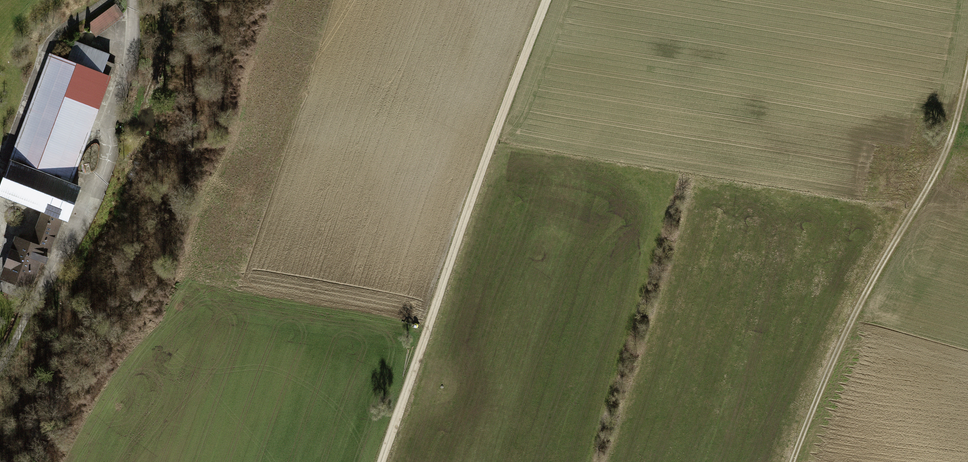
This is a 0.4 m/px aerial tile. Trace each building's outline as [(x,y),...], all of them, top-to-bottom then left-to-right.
[(123,19),(115,7),(88,25),(97,37),(123,19)] [(69,62),(49,55),(1,197),(43,212),(57,217),(63,219),(79,181),(75,180),(109,78),(104,76),(109,55),(77,43),(69,62)] [(57,217),(43,212),(33,242),(15,236),(0,278),(0,279),(33,290),(57,217)]
